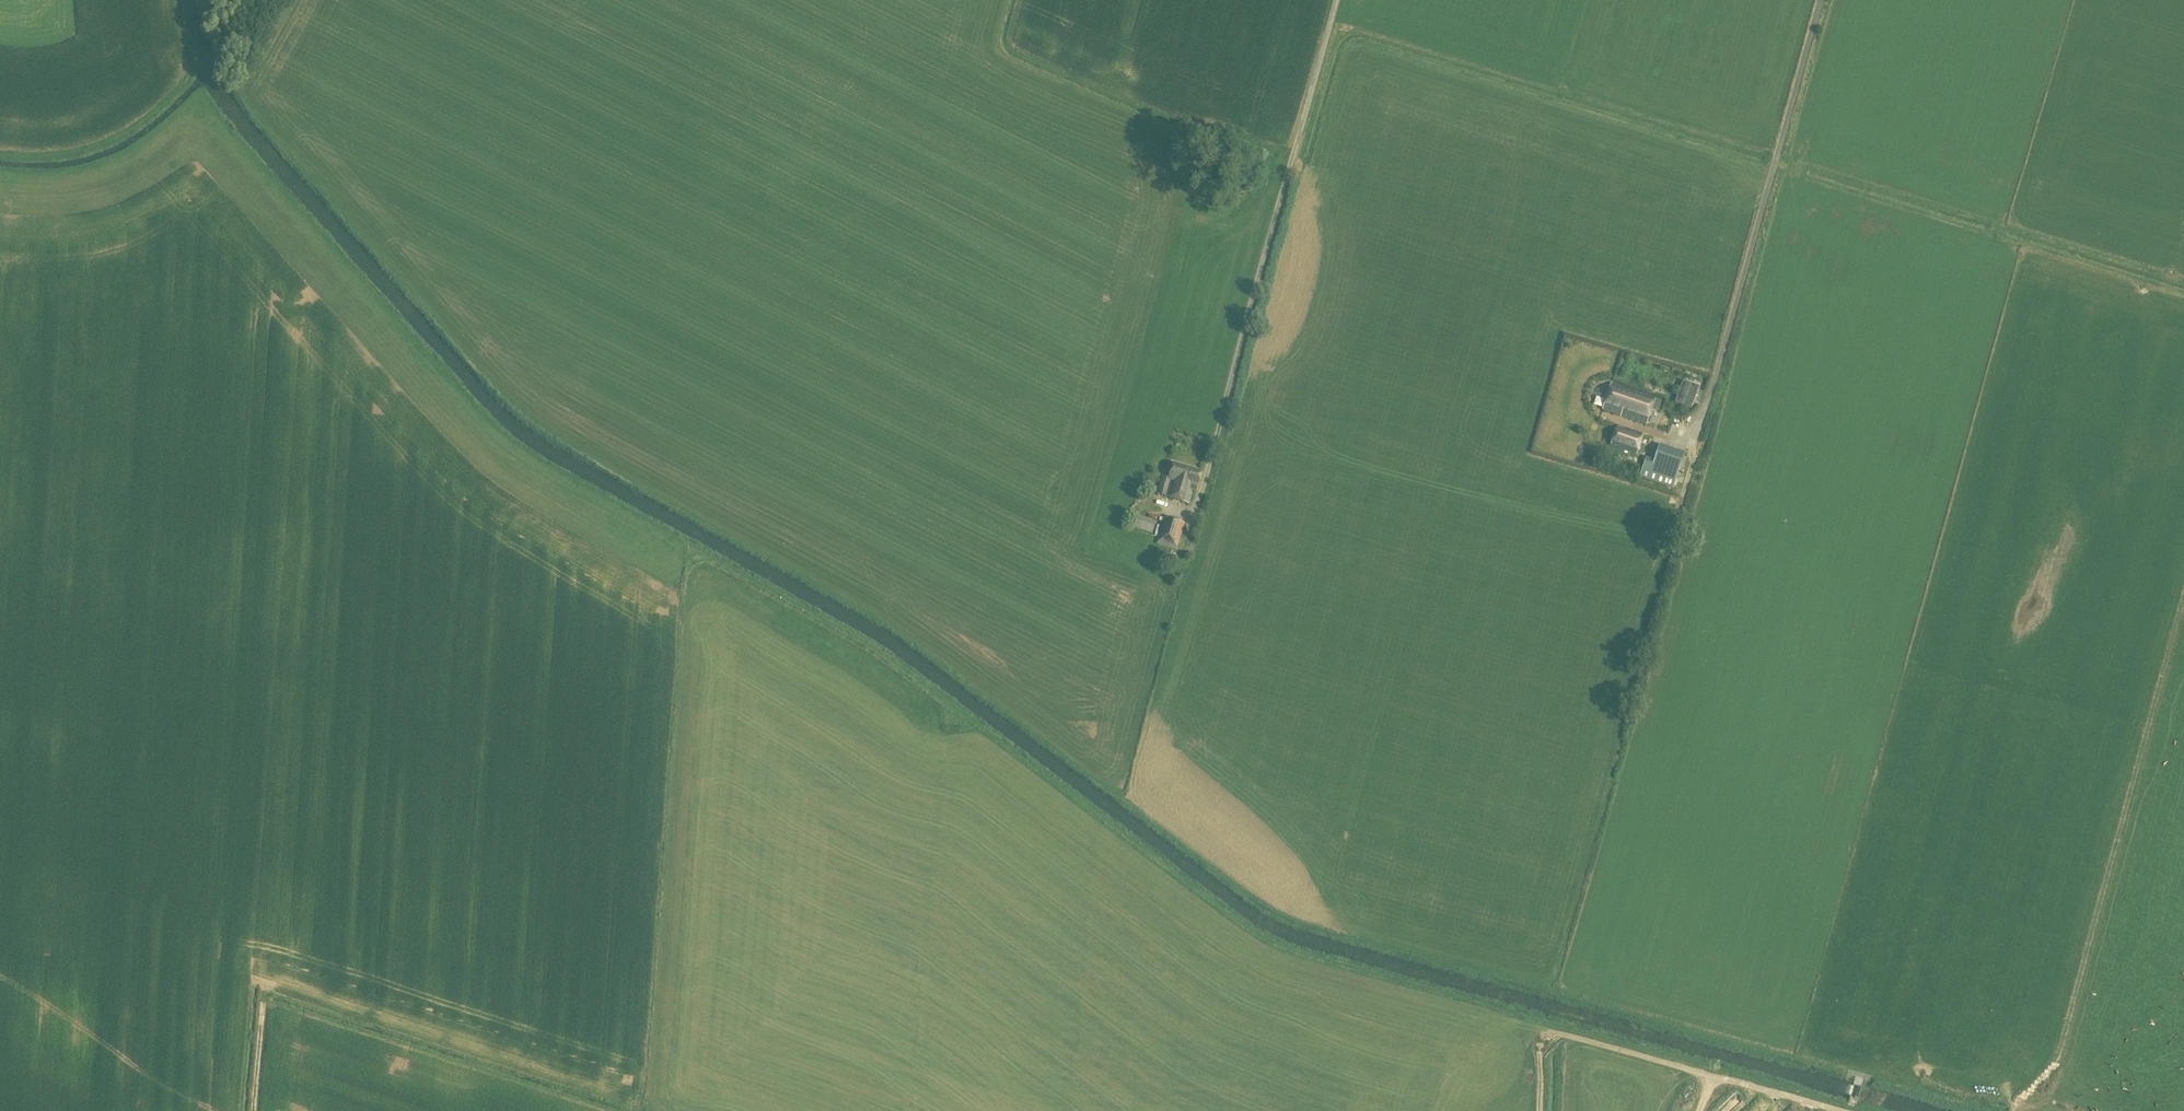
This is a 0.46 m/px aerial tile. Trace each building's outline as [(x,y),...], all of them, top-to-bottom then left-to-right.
[(1646,426),(1655,399),(1611,384),(1602,410),(1646,426)] [(1636,455),(1643,434),(1617,425),(1610,446),(1636,455)] [(1165,438),(1162,445),(1172,449),(1175,443),(1165,438)] [(1673,489),(1685,453),(1659,445),(1653,465),(1644,462),(1639,478),(1673,489)] [(1196,492),(1202,473),(1173,464),(1169,479),(1162,477),(1157,494),(1188,503),(1192,491),(1196,492)] [(1152,534),(1156,523),(1137,516),(1134,528),(1152,534)] [(1176,550),(1185,523),(1165,517),(1157,543),(1176,550)]
